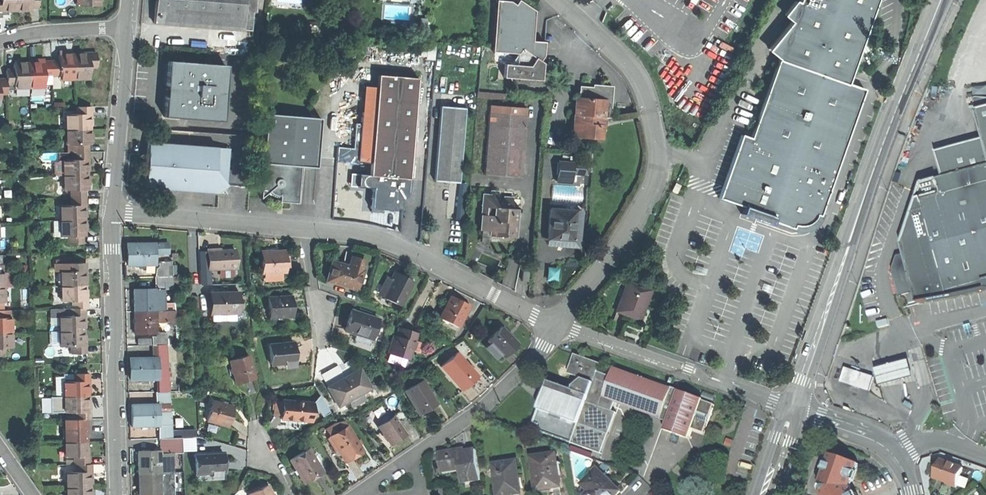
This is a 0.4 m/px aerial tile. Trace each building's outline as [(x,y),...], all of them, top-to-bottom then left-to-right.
[(1,16),(1,10),(6,10),(15,10),(15,0),(0,0),(0,16),(1,16)] [(15,10),(25,9),(30,9),(30,6),(38,6),(38,0),(15,0),(15,10)] [(242,31),(244,0),(152,0),(151,2),(155,2),(154,24),(242,31)] [(242,31),(250,32),(253,0),(244,0),(242,31)] [(541,80),(543,63),(540,61),(543,56),(544,42),(533,41),(535,11),(519,0),(514,5),(510,2),(498,0),(495,0),(496,4),(498,7),(495,9),(492,52),(517,53),(509,65),(503,65),(502,78),(541,80)] [(720,198),(745,207),(743,214),(748,216),(749,212),(760,216),(770,219),(769,223),(774,225),(775,222),(795,229),(797,226),(805,226),(811,224),(816,221),(818,216),(821,217),(835,178),(838,169),(864,97),(866,90),(849,84),(878,0),(800,0),(799,3),(798,3),(797,2),(784,17),(788,20),(792,23),(769,52),(774,56),(779,60),(753,135),(752,139),(748,137),(742,135),(740,141),(733,161),(727,180),(720,198)] [(83,55),(74,55),(74,79),(89,78),(89,67),(97,67),(96,53),(89,53),(89,54),(83,55)] [(59,61),(51,61),(51,76),(59,75),(59,79),(74,79),(74,55),(65,55),(59,55),(59,61)] [(37,63),(29,63),(29,87),(44,87),(44,76),(51,76),(51,61),(43,61),(43,63),(37,63)] [(163,116),(207,120),(212,64),(168,61),(166,84),(170,85),(169,96),(165,96),(163,116)] [(6,70),(6,79),(7,91),(14,91),(14,88),(29,87),(29,63),(19,63),(13,64),(13,70),(6,70)] [(225,65),(212,64),(207,120),(221,121),(225,65)] [(355,124),(352,161),(370,163),(369,175),(364,175),(362,177),(361,179),(360,184),(362,186),(365,188),(372,189),(370,211),(379,212),(388,212),(388,210),(394,210),(395,200),(401,200),(405,197),(409,190),(416,78),(379,75),(378,87),(376,113),(363,112),(362,124),(355,124)] [(575,98),(573,136),(601,137),(602,116),(609,117),(611,85),(598,85),(598,87),(587,87),(578,86),(577,98),(575,98)] [(364,86),(363,112),(376,113),(378,87),(364,86)] [(978,98),(974,99),(984,140),(936,152),(943,178),(920,184),(893,271),(900,297),(914,293),(917,304),(985,290),(985,99),(978,98)] [(447,182),(459,183),(465,108),(440,106),(434,181),(447,182)] [(65,115),(66,130),(91,129),(91,120),(91,107),(76,107),(76,115),(65,115)] [(488,112),(487,124),(495,125),(496,113),(488,112)] [(496,113),(495,125),(525,127),(526,115),(496,113)] [(320,118),(265,114),(261,163),(263,163),(260,199),(267,192),(272,196),(279,197),(278,201),(288,202),(297,202),(300,166),(316,167),(320,118)] [(484,174),(521,177),(525,127),(495,125),(487,124),(484,174)] [(73,146),(73,152),(88,152),(87,144),(91,144),(91,137),(91,129),(66,130),(66,146),(73,146)] [(186,190),(217,193),(226,186),(214,172),(216,147),(148,143),(146,165),(145,187),(186,190)] [(229,148),(216,147),(214,172),(226,186),(229,148)] [(59,161),(63,160),(74,160),(73,152),(59,152),(59,161)] [(63,163),(63,175),(88,175),(88,164),(88,152),(73,152),(74,160),(63,160),(63,163)] [(556,162),(556,170),(570,171),(570,162),(556,162)] [(583,163),(570,162),(570,171),(582,171),(583,163)] [(54,176),(63,175),(63,163),(54,163),(54,176)] [(556,182),(570,182),(570,171),(556,170),(556,182)] [(70,191),(70,198),(86,198),(86,190),(88,190),(88,182),(88,175),(63,175),(64,191),(70,191)] [(671,191),(676,194),(680,186),(675,183),(671,191)] [(553,198),(577,199),(578,186),(554,185),(553,198)] [(481,194),(479,230),(490,230),(489,236),(501,236),(501,232),(515,232),(515,209),(511,208),(512,198),(502,197),(502,200),(497,200),(497,191),(490,191),(489,194),(481,194)] [(60,206),(60,221),(85,220),(84,211),(84,206),(86,205),(86,198),(70,198),(70,206),(60,206)] [(549,209),(548,239),(560,240),(573,240),(574,210),(549,209)] [(757,219),(769,223),(770,219),(760,216),(749,212),(748,216),(757,219)] [(85,229),(85,220),(60,221),(60,236),(67,236),(67,243),(83,243),(83,235),(85,235),(85,229)] [(127,266),(154,265),(153,255),(167,254),(167,243),(126,244),(127,254),(127,266)] [(208,251),(209,270),(220,269),(233,268),(236,268),(235,250),(220,251),(208,251)] [(283,251),(261,252),(262,273),(265,273),(281,272),(284,272),(283,251)] [(326,281),(357,289),(362,270),(360,269),(361,267),(361,265),(360,262),(359,260),(356,259),(353,259),(351,260),(349,261),(348,264),(347,268),(344,267),(341,266),(341,264),(331,262),(326,281)] [(153,271),(154,278),(173,277),(171,261),(157,261),(157,267),(153,271)] [(87,262),(71,263),(72,270),(60,270),(60,286),(85,285),(85,277),(85,270),(87,270),(87,262)] [(234,276),(233,268),(220,269),(221,277),(234,276)] [(201,285),(210,285),(210,273),(205,273),(205,270),(200,271),(201,285)] [(12,272),(3,273),(3,288),(12,287),(12,272)] [(281,279),(281,272),(265,273),(265,280),(281,279)] [(382,297),(401,306),(412,281),(403,277),(394,273),(391,278),(386,288),(382,297)] [(154,278),(154,290),(155,311),(164,311),(164,304),(163,290),(173,290),(173,288),(173,280),(173,277),(154,278)] [(387,277),(383,286),(386,288),(391,278),(387,277)] [(628,316),(640,320),(651,289),(631,281),(625,297),(620,296),(615,311),(628,316)] [(85,294),(85,285),(60,286),(60,302),(73,302),(73,308),(86,308),(88,308),(87,300),(85,300),(85,294)] [(378,295),(382,297),(386,288),(383,286),(378,295)] [(133,302),(134,312),(155,311),(154,290),(133,290),(133,302)] [(212,293),(212,315),(239,314),(239,292),(223,293),(212,293)] [(438,315),(457,326),(470,305),(460,299),(451,294),(438,315)] [(268,318),(292,316),(292,308),(291,297),(267,298),(268,318)] [(86,316),(86,308),(73,308),(69,309),(69,317),(59,317),(59,331),(84,331),(84,323),(84,316),(86,316)] [(134,333),(156,332),(156,322),(155,311),(134,312),(134,323),(134,333)] [(164,311),(155,311),(156,322),(174,322),(174,311),(164,311)] [(350,323),(348,332),(374,340),(380,319),(353,312),(350,323)] [(11,333),(11,318),(0,319),(0,333),(11,333)] [(488,340),(505,357),(518,343),(509,334),(501,327),(488,340)] [(84,339),(84,331),(59,331),(60,334),(60,345),(60,346),(71,346),(71,354),(87,353),(87,346),(84,346),(84,339)] [(407,334),(398,331),(397,335),(399,335),(398,338),(393,336),(388,353),(391,354),(406,358),(410,360),(413,351),(415,341),(417,336),(407,334)] [(11,333),(0,333),(0,357),(5,357),(5,348),(11,348),(11,333)] [(137,346),(152,345),(167,345),(167,333),(160,333),(160,336),(155,336),(155,339),(137,340),(137,346)] [(51,346),(60,345),(60,334),(50,334),(51,346)] [(421,343),(415,341),(413,351),(420,353),(423,345),(421,343)] [(269,346),(271,365),(286,363),(296,362),(294,352),(293,343),(269,346)] [(152,345),(152,358),(156,358),(168,357),(167,345),(152,345)] [(404,366),(406,358),(391,354),(388,362),(404,366)] [(440,367),(461,390),(468,384),(476,377),(469,371),(467,368),(455,354),(440,367)] [(581,378),(580,380),(593,385),(598,372),(601,364),(586,359),(574,355),(567,373),(581,378)] [(229,361),(235,384),(244,381),(255,378),(248,356),(229,361)] [(168,357),(156,358),(156,369),(168,369),(168,357)] [(130,381),(157,380),(156,369),(156,358),(152,358),(129,359),(129,369),(130,381)] [(907,361),(878,369),(879,371),(881,380),(910,372),(907,361)] [(321,375),(328,387),(344,377),(337,365),(321,375)] [(599,452),(606,433),(614,410),(608,408),(610,400),(661,418),(661,416),(668,418),(664,428),(690,437),(694,425),(696,420),(707,424),(714,405),(702,401),(703,400),(678,391),(676,394),(670,391),(671,388),(613,367),(610,377),(598,372),(593,385),(580,380),(574,386),(573,389),(549,381),(543,398),(547,411),(540,431),(599,452)] [(840,381),(852,385),(856,371),(845,367),(840,381)] [(168,369),(156,369),(157,380),(157,392),(169,392),(168,369)] [(328,387),(327,387),(338,407),(348,401),(351,406),(364,398),(362,393),(371,388),(359,369),(346,377),(344,377),(328,387)] [(856,371),(852,385),(859,388),(864,374),(856,371)] [(62,381),(63,397),(88,396),(88,388),(88,380),(90,380),(90,373),(74,373),(74,381),(62,381)] [(874,377),(864,374),(859,388),(869,391),(874,377)] [(404,390),(420,415),(427,411),(437,404),(422,379),(404,390)] [(155,392),(155,404),(158,404),(169,404),(169,392),(157,392),(155,392)] [(319,395),(314,403),(313,415),(319,412),(322,417),(329,412),(319,395)] [(75,411),(75,419),(88,419),(91,419),(91,411),(89,411),(88,404),(88,396),(63,397),(63,412),(75,411)] [(914,404),(908,399),(905,404),(912,408),(914,404)] [(275,414),(283,415),(284,400),(276,400),(275,414)] [(294,420),(313,421),(313,415),(314,403),(284,400),(283,415),(283,419),(294,420)] [(208,421),(229,426),(231,417),(234,406),(212,401),(208,421)] [(130,427),(156,427),(158,427),(158,413),(158,404),(155,404),(130,405),(130,416),(130,427)] [(169,404),(158,404),(158,413),(163,413),(169,412),(169,404)] [(157,439),(159,439),(170,439),(169,412),(163,413),(163,426),(158,427),(156,427),(157,439)] [(377,426),(390,444),(397,439),(405,434),(393,415),(377,426)] [(63,428),(63,442),(87,442),(87,433),(87,427),(89,427),(88,419),(75,419),(73,419),(73,427),(63,428)] [(705,429),(707,424),(696,420),(694,425),(705,429)] [(329,436),(345,462),(354,456),(363,450),(347,425),(329,436)] [(182,438),(173,439),(174,465),(174,473),(184,472),(182,438)] [(159,439),(159,452),(160,465),(174,465),(173,439),(170,439),(159,439)] [(74,465),(76,465),(90,464),(90,456),(88,456),(88,450),(87,442),(63,442),(64,457),(74,457),(74,465)] [(297,471),(304,483),(322,472),(308,448),(290,460),(297,471)] [(441,462),(442,471),(460,468),(462,481),(481,479),(476,449),(459,452),(458,449),(439,452),(441,462)] [(137,463),(138,474),(160,473),(160,465),(159,452),(137,453),(137,463)] [(549,487),(561,486),(556,452),(531,456),(536,489),(549,487)] [(223,453),(195,455),(197,475),(213,473),(222,472),(225,472),(224,463),(223,453)] [(820,488),(823,494),(855,494),(851,487),(854,477),(859,463),(832,454),(820,488)] [(521,492),(516,460),(494,464),(495,470),(493,470),(496,486),(498,486),(499,494),(503,494),(510,494),(521,492)] [(935,478),(957,486),(963,467),(942,460),(938,471),(935,478)] [(65,472),(66,488),(90,487),(90,478),(90,471),(92,471),(92,464),(90,464),(76,465),(76,472),(65,472)] [(160,465),(160,473),(174,473),(174,465),(160,465)] [(620,490),(612,482),(610,483),(604,478),(605,477),(596,468),(581,484),(589,491),(586,494),(615,494),(620,490)] [(161,494),(160,482),(160,473),(138,474),(138,486),(139,494),(151,494),(161,494)] [(174,473),(160,473),(160,482),(174,482),(174,473)] [(161,494),(175,494),(174,482),(160,482),(161,494)] [(267,485),(248,494),(272,494),(267,485)] [(90,487),(66,488),(66,494),(91,494),(90,487)]
